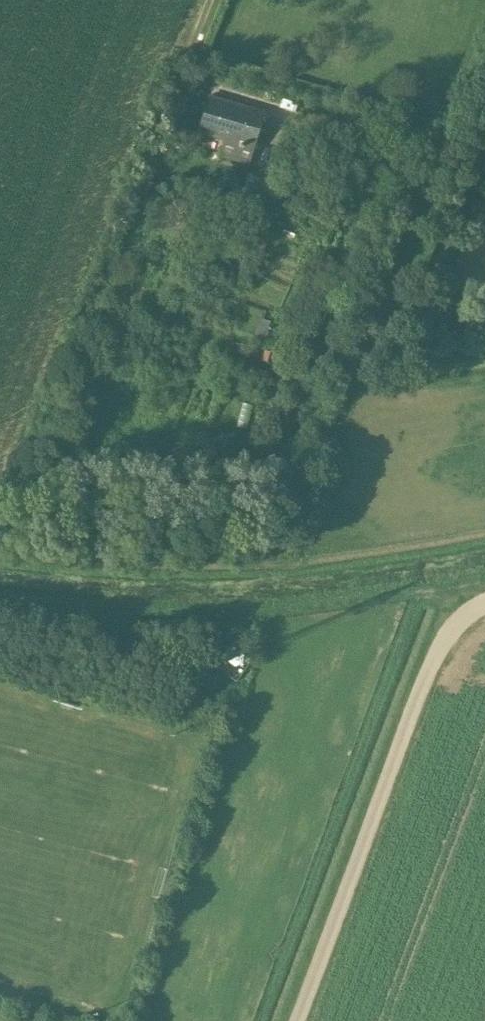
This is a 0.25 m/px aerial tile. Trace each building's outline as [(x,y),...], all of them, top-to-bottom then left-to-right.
[(248,164),(263,113),(208,96),(197,131),(225,139),(220,156),(248,164)] [(271,211),(279,183),(247,174),(239,200),(271,211)] [(265,338),(270,322),(264,320),(266,312),(246,305),(238,329),(265,338)] [(272,363),(275,354),(264,351),(262,360),(272,363)]
